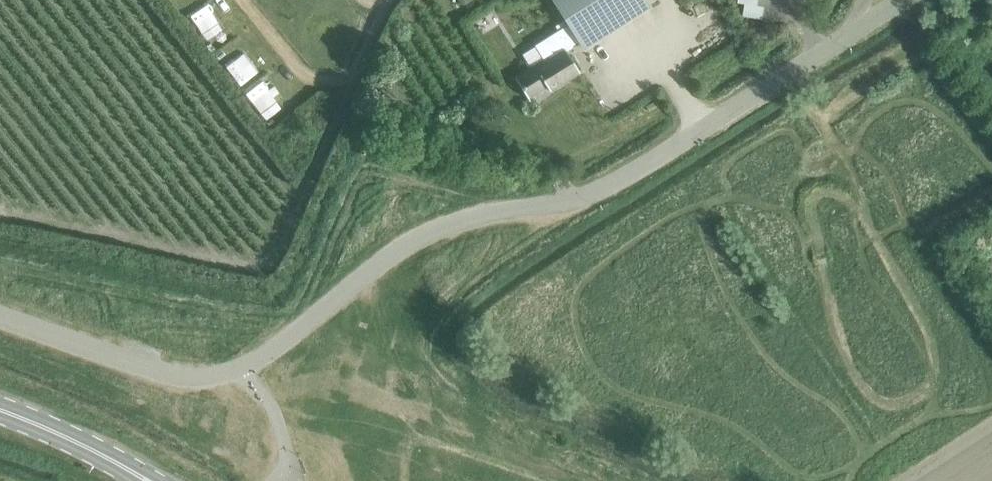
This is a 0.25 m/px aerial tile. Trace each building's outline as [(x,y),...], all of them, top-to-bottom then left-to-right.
[(549,90),(579,72),(566,51),(580,42),(582,46),(649,4),(646,0),(553,0),(565,19),(555,25),(558,30),(535,45),(543,59),(514,77),(527,98),(546,86),(549,90)]
